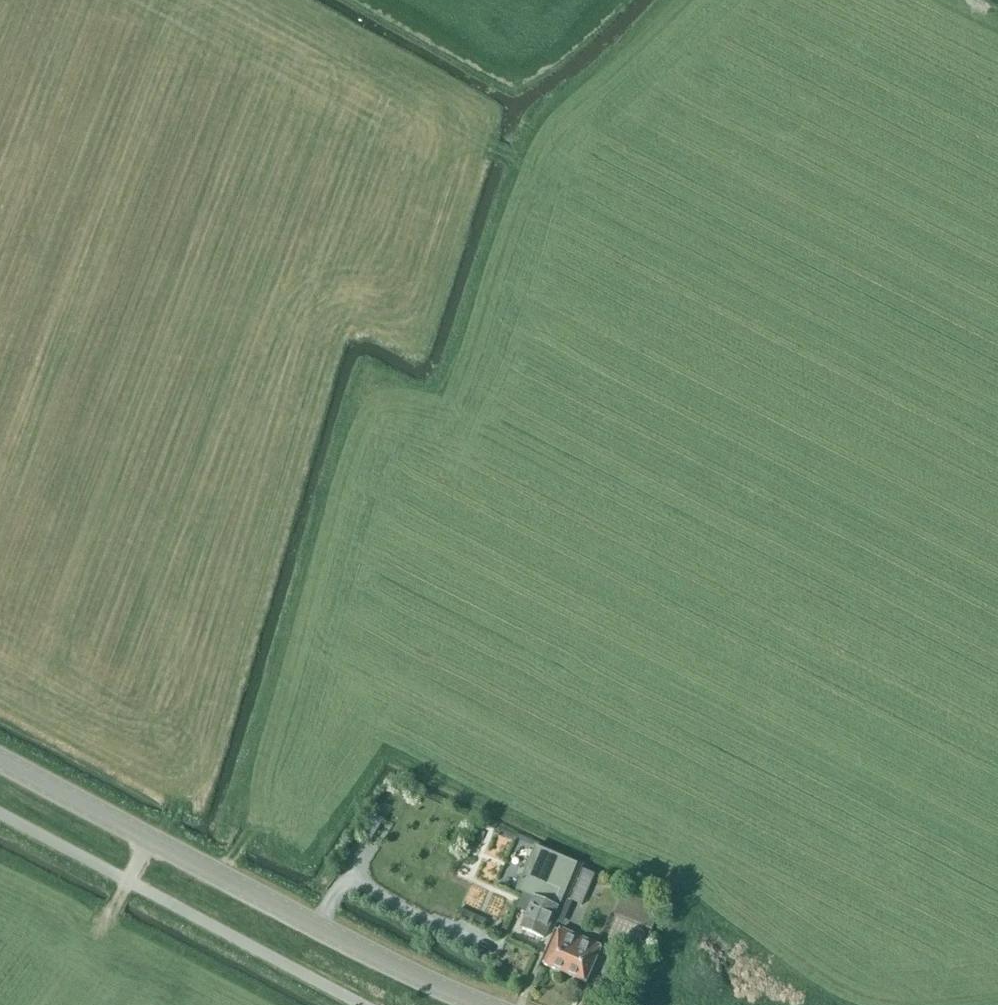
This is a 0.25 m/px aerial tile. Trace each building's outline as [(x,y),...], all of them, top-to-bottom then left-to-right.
[(536,847),(517,892),(536,900),(523,930),(543,939),(556,909),(558,910),(578,865),(536,847)] [(584,871),(575,891),(586,897),(596,876),(584,871)] [(586,984),(602,949),(561,930),(544,965),(586,984)]
